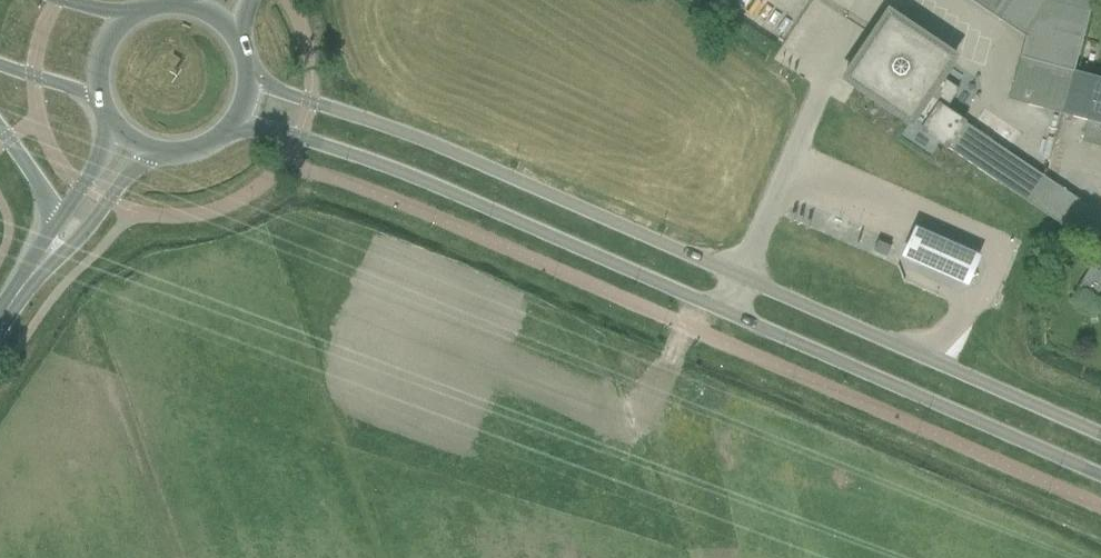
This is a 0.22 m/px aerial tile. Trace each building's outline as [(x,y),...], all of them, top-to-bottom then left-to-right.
[(1023,37),(1007,98),(1087,119),(1082,140),(1100,146),(1100,77),(1072,70),(1091,0),(968,0),(1023,37)] [(851,65),(843,78),(855,86),(909,123),(912,119),(923,126),(920,130),(984,173),(1001,147),(948,111),(961,91),(940,77),(954,56),(887,11),(851,65)] [(1006,151),(992,173),(1036,201),(1050,179),(1006,151)] [(984,250),(917,220),(904,251),(970,280),(984,250)] [(872,251),(886,257),(890,246),(877,241),(872,251)] [(1079,291),(1098,302),(1100,296),(1100,263),(1097,261),(1079,291)]
